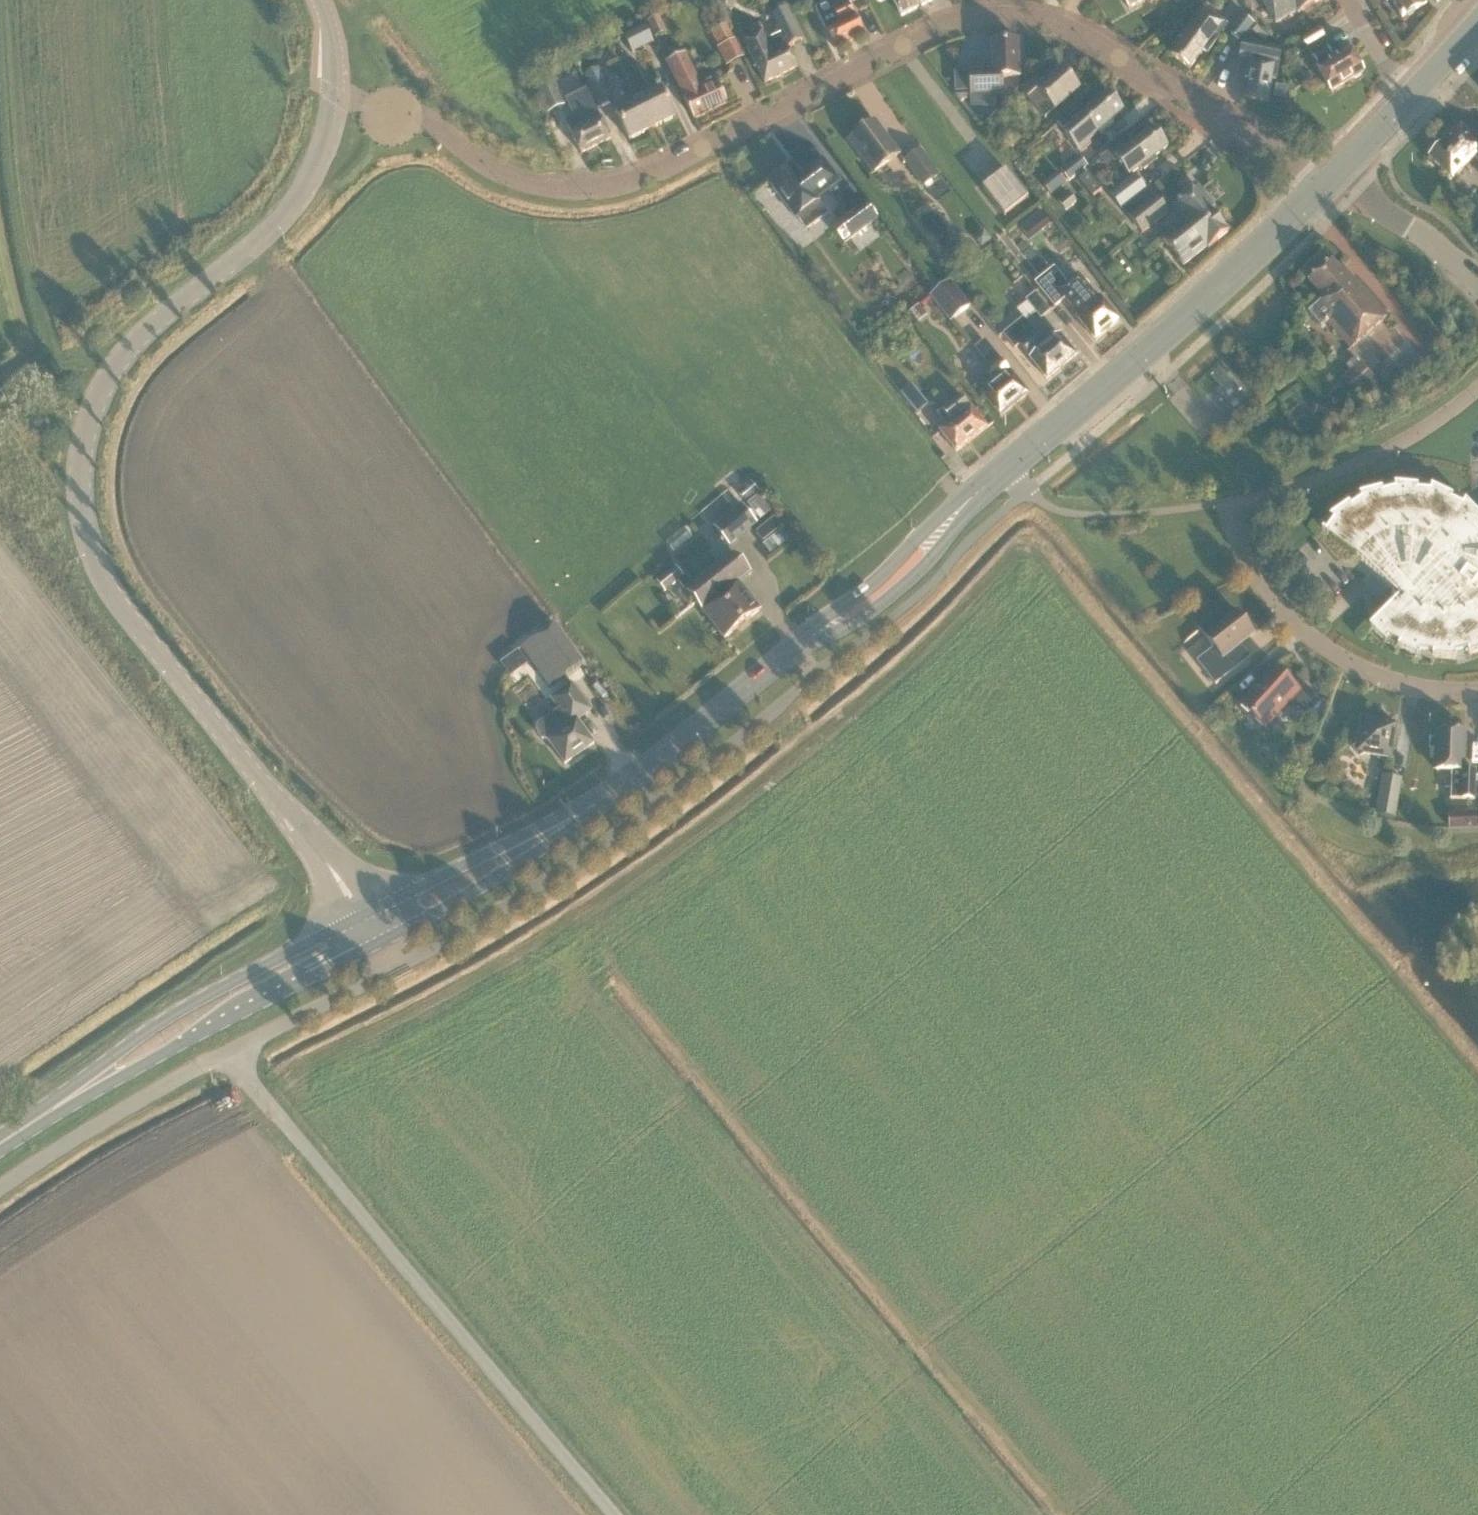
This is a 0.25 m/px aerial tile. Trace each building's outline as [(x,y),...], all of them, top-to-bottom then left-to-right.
[(841,8),(837,0),(832,0),(815,9),(820,19),(836,49),(864,35),(849,4),(841,8)] [(901,17),(932,2),(931,0),(893,0),(901,17)] [(1130,9),(1147,0),(1125,0),(1130,9)] [(1299,14),(1322,0),(1321,0),(1262,0),(1276,23),(1296,11),(1299,14)] [(1424,0),(1385,0),(1387,3),(1391,0),(1402,19),(1426,4),(1424,0)] [(1203,51),(1206,54),(1228,25),(1203,6),(1179,39),(1182,41),(1172,55),(1190,68),(1203,51)] [(781,34),(767,41),(762,31),(743,40),(765,84),(797,68),(787,48),(803,41),(787,9),(772,16),(781,34)] [(1242,15),(1229,32),(1241,41),(1254,24),(1242,15)] [(648,22),(656,38),(668,32),(660,16),(648,22)] [(744,58),(727,24),(712,32),(719,48),(717,49),(726,66),(744,58)] [(654,43),(646,26),(624,36),(633,54),(654,43)] [(1318,29),(1283,50),(1284,58),(1291,53),(1294,58),(1307,50),(1311,57),(1312,57),(1313,59),(1314,58),(1327,50),(1327,49),(1329,47),(1318,29)] [(1272,81),(1276,81),(1282,46),(1243,39),(1240,58),(1249,59),(1246,79),(1249,79),(1245,98),(1268,102),(1272,81)] [(971,72),(971,96),(1002,95),(1001,78),(1020,77),(1018,41),(992,42),(993,64),(991,64),(991,71),(971,72)] [(1327,50),(1314,58),(1319,67),(1318,68),(1317,68),(1332,93),(1364,73),(1349,49),(1343,53),(1334,59),(1328,50),(1327,50)] [(685,54),(666,63),(694,118),(727,102),(715,77),(702,83),(687,53),(685,54)] [(585,76),(601,109),(616,101),(599,68),(585,76)] [(1037,77),(1021,91),(1046,119),(1080,90),(1062,69),(1044,84),(1037,77)] [(534,83),(548,114),(566,105),(552,75),(534,83)] [(638,100),(653,129),(676,117),(662,88),(638,100)] [(1124,111),(1107,92),(1072,122),(1074,124),(1063,134),(1080,153),(1091,144),(1088,141),(1099,132),(1101,135),(1114,124),(1112,121),(1124,111)] [(567,124),(583,154),(610,139),(589,97),(575,105),(581,117),(567,124)] [(653,129),(638,100),(615,112),(629,141),(653,129)] [(899,155),(875,122),(849,141),(874,174),(899,155)] [(1168,147),(1153,128),(1119,154),(1115,148),(1103,156),(1107,161),(1114,156),(1130,176),(1142,167),(1144,170),(1157,160),(1155,157),(1168,147)] [(1475,158),(1477,161),(1477,145),(1460,128),(1429,159),(1452,181),(1475,158)] [(904,161),(923,187),(940,174),(921,148),(904,161)] [(1088,167),(1079,156),(1060,171),(1069,182),(1088,167)] [(792,165),(769,182),(796,217),(818,201),(817,199),(839,182),(823,161),(801,177),(792,165)] [(1028,199),(1006,171),(983,189),(1005,217),(1028,199)] [(1094,199),(1102,193),(1089,175),(1080,181),(1094,199)] [(1147,191),(1136,176),(1110,195),(1122,211),(1147,191)] [(1162,240),(1168,247),(1183,267),(1228,231),(1210,209),(1213,207),(1198,189),(1173,210),(1184,223),(1162,240)] [(1070,191),(1058,200),(1066,211),(1078,201),(1070,191)] [(1170,212),(1156,195),(1129,217),(1143,234),(1170,212)] [(879,219),(866,202),(832,227),(845,244),(879,219)] [(1040,211),(1032,218),(1042,231),(1051,224),(1040,211)] [(1326,321),(1352,349),(1359,342),(1387,317),(1342,268),(1340,270),(1332,262),(1309,283),(1321,295),(1318,298),(1322,302),(1309,314),(1321,326),(1326,321)] [(1079,317),(1077,318),(1096,340),(1119,321),(1100,297),(1098,299),(1079,275),(1068,284),(1054,268),(1035,283),(1055,308),(1065,299),(1079,317)] [(971,307),(952,281),(931,296),(951,322),(971,307)] [(1036,293),(1026,301),(1027,302),(1036,313),(1041,319),(1051,311),(1036,293)] [(910,313),(919,324),(928,316),(919,306),(910,313)] [(1027,321),(1023,318),(1003,334),(1015,349),(1019,346),(1029,357),(1047,380),(1076,355),(1058,333),(1048,341),(1038,329),(1035,331),(1027,321)] [(999,359),(985,371),(996,385),(983,396),(1001,417),(1028,394),(999,359)] [(1388,394),(1362,364),(1343,381),(1355,394),(1364,386),(1386,411),(1401,399),(1393,390),(1388,394)] [(1391,379),(1399,388),(1410,378),(1402,369),(1391,379)] [(901,394),(918,415),(930,406),(913,384),(901,394)] [(940,431),(957,452),(987,428),(960,395),(943,409),(953,421),(940,431)] [(1331,419),(1334,406),(1319,402),(1316,415),(1331,419)] [(738,492),(747,503),(760,492),(751,481),(738,492)] [(1466,501),(1465,502),(1465,503),(1463,506),(1452,501),(1453,497),(1431,487),(1431,488),(1432,488),(1431,492),(1418,491),(1419,487),(1418,487),(1395,485),(1395,486),(1396,490),(1384,493),(1383,490),(1382,490),(1359,496),(1360,497),(1362,500),(1351,508),(1349,504),(1349,505),(1330,518),(1330,519),(1331,519),(1334,521),(1327,532),(1323,529),(1323,530),(1322,531),(1358,557),(1358,556),(1399,598),(1370,627),(1372,629),(1386,644),(1386,643),(1387,643),(1386,642),(1388,639),(1400,644),(1398,648),(1420,658),(1420,657),(1421,653),(1433,654),(1433,658),(1457,660),(1457,659),(1456,659),(1456,655),(1468,652),(1469,655),(1477,653),(1477,514),(1466,501)] [(760,494),(753,499),(765,514),(772,509),(760,494)] [(759,524),(742,504),(714,528),(730,548),(759,524)] [(775,515),(757,531),(765,539),(783,524),(775,515)] [(751,574),(735,554),(687,593),(725,639),(760,611),(739,583),(751,574)] [(684,577),(676,567),(657,582),(665,593),(679,581),(684,577)] [(684,577),(679,581),(685,589),(692,584),(686,576),(684,577)] [(1237,613),(1206,637),(1214,648),(1197,662),(1216,685),(1244,663),(1234,650),(1254,634),(1237,613)] [(555,625),(522,648),(527,655),(550,688),(583,664),(558,629),(555,625)] [(1302,711),(1316,696),(1300,682),(1295,688),(1273,668),(1240,705),(1265,728),(1290,701),(1302,711)] [(548,741),(566,765),(594,745),(577,721),(590,711),(572,685),(552,699),(560,710),(538,726),(537,732),(543,740),(548,741)] [(1391,759),(1397,725),(1363,719),(1358,746),(1355,749),(1360,756),(1364,754),(1391,759)] [(1475,800),(1476,771),(1463,770),(1464,732),(1438,731),(1436,770),(1451,771),(1450,799),(1475,800)] [(1403,779),(1382,775),(1375,815),(1396,819),(1403,779)] [(1477,829),(1477,812),(1470,812),(1449,812),(1450,819),(1450,829),(1477,829)]
